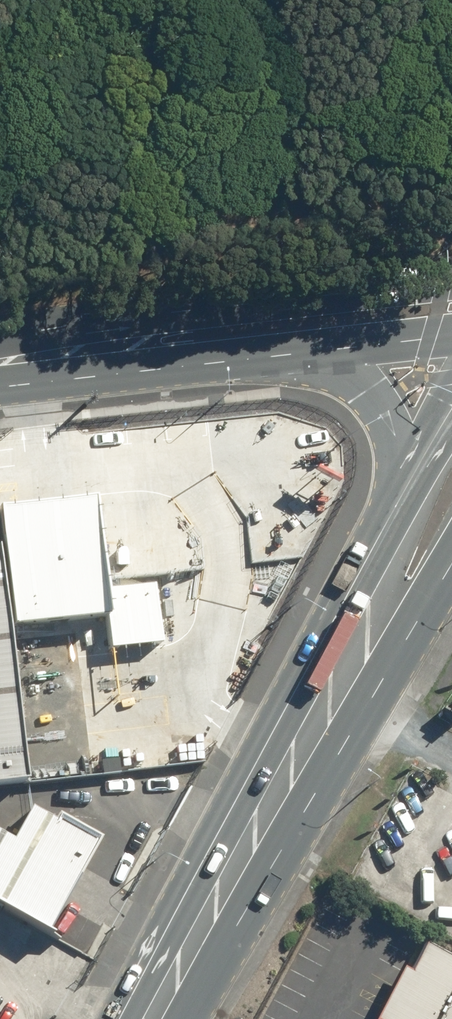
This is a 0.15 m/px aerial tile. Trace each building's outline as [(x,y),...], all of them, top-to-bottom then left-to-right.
[(154,518),(1,538),(11,609),(102,597),(110,655),(171,647),(154,518)] [(0,635),(0,784),(20,781),(0,635)] [(46,932),(96,839),(29,803),(10,840),(0,835),(0,907),(46,932)] [(426,930),(378,1018),(451,1018),(451,945),(426,930)]
